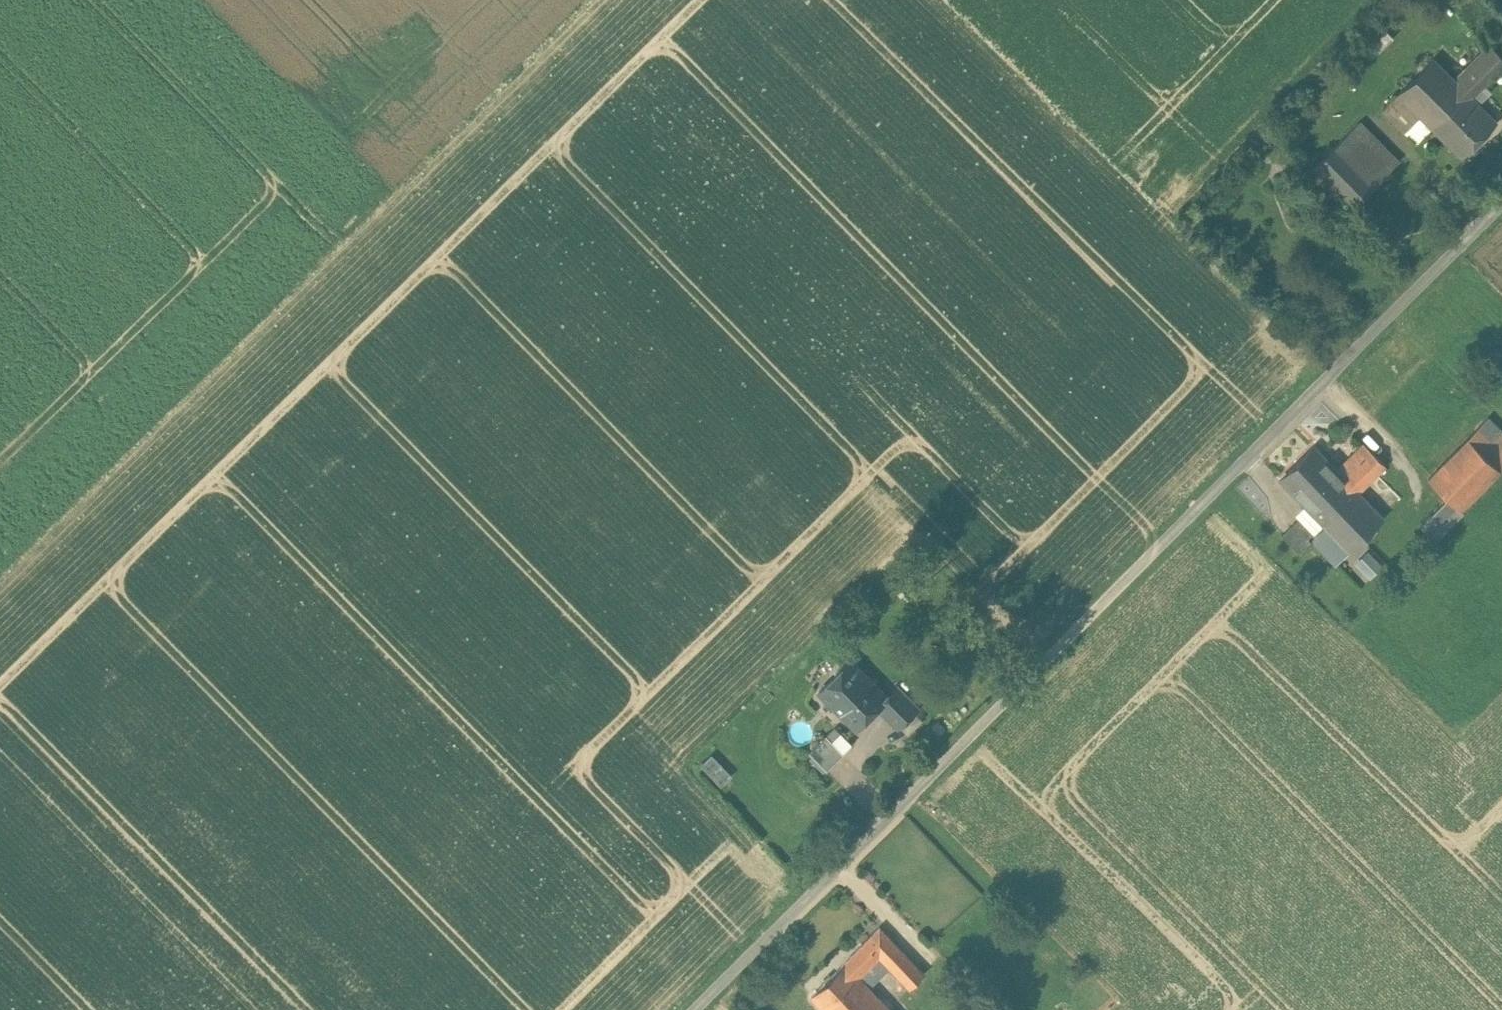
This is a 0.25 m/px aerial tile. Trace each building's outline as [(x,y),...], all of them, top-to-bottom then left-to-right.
[(1454,76),(1474,95),(1501,67),(1501,54),(1489,41),(1454,76)] [(1454,76),(1434,56),(1396,94),(1431,128),(1460,157),(1498,119),(1474,95),(1454,76)] [(1431,128),(1396,94),(1382,108),(1416,142),(1431,128)] [(1400,159),(1360,118),(1308,168),(1348,209),(1400,159)] [(1489,413),(1467,434),(1500,468),(1501,466),(1501,427),(1489,413)] [(1500,468),(1467,434),(1427,473),(1449,496),(1460,507),(1500,468)] [(1362,441),(1343,460),(1349,466),(1343,473),(1358,489),(1359,490),(1385,465),(1362,441)] [(1343,473),(1316,445),(1280,479),(1323,523),(1358,489),(1343,473)] [(1359,490),(1358,489),(1323,523),(1323,524),(1347,548),(1362,534),(1382,514),(1359,490)] [(1449,496),(1420,524),(1432,537),(1461,509),(1460,507),(1449,496)] [(1299,515),(1280,533),(1297,550),(1310,537),(1315,532),(1299,515)] [(1347,548),(1323,524),(1315,532),(1310,537),(1333,561),(1339,556),(1347,548)] [(1388,562),(1362,534),(1347,548),(1339,556),(1365,584),(1388,562)] [(887,695),(850,659),(819,689),(856,726),(878,705),(887,695)] [(917,707),(896,686),(887,695),(878,705),(898,726),(917,707)] [(832,740),(827,734),(809,752),(826,768),(852,743),(841,732),(832,740)] [(713,752),(702,763),(722,784),(733,774),(713,752)] [(811,995),(825,1009),(892,1009),(868,986),(859,976),(894,941),(880,926),(811,995)] [(952,927),(937,940),(943,948),(958,934),(952,927)] [(924,973),(894,941),(859,976),(868,986),(889,965),(909,987),(924,973)]
